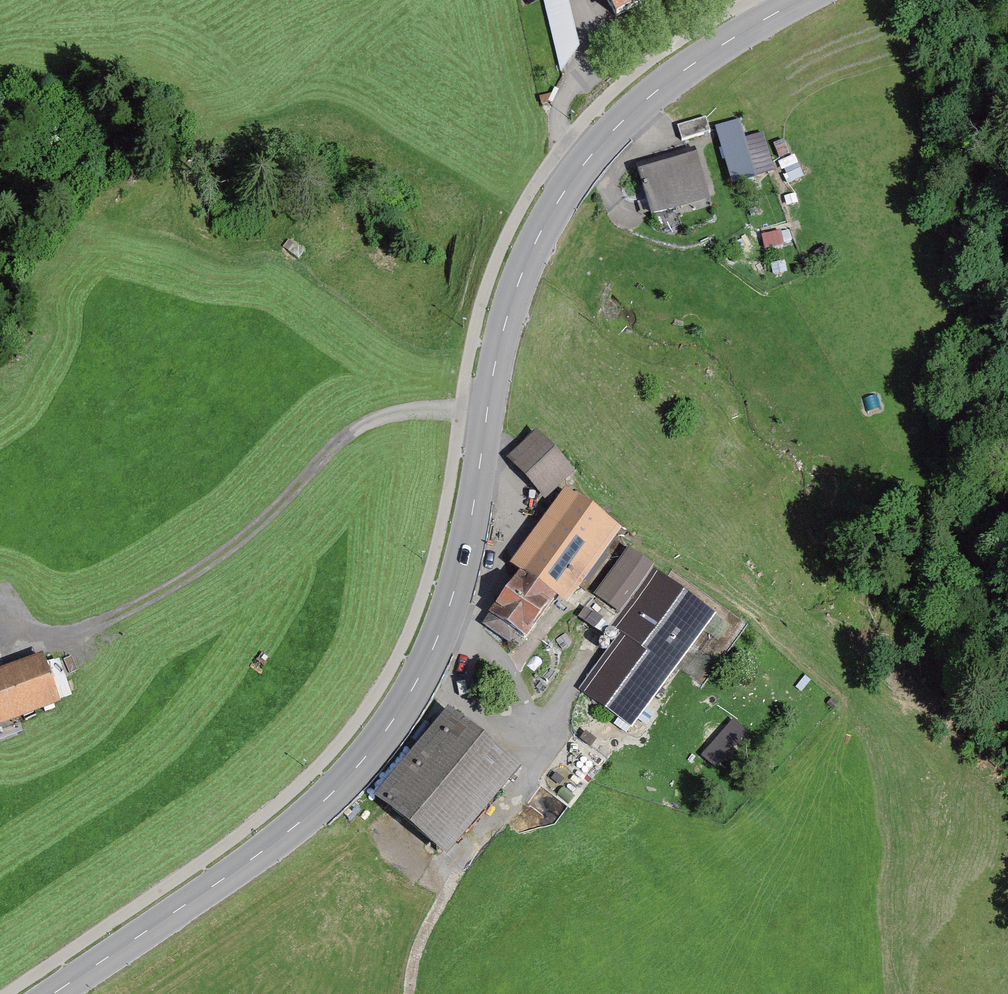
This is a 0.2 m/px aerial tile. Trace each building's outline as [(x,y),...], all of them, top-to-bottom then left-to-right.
[(563,51),(586,44),(574,0),(549,0),(563,51)] [(641,0),(604,0),(613,16),(641,0)] [(674,126),(678,140),(707,131),(702,117),(674,126)] [(739,119),(716,126),(731,180),(773,168),(763,133),(745,138),(739,119)] [(633,165),(648,214),(672,206),(670,199),(703,190),(691,148),(633,165)] [(534,437),(529,441),(509,459),(541,493),(565,470),(534,437)] [(568,499),(562,508),(521,564),(558,591),(599,532),(605,525),(568,499)] [(600,633),(648,567),(624,550),(576,616),(600,633)] [(558,591),(521,564),(486,614),(511,632),(520,639),(551,597),(553,598),(558,591)] [(577,690),(626,726),(710,613),(650,569),(608,626),(624,638),(607,662),(601,657),(577,690)] [(511,632),(486,614),(480,623),(505,641),(511,632)] [(40,657),(0,672),(0,719),(54,699),(40,657)] [(736,706),(703,744),(719,758),(752,720),(736,706)] [(383,803),(435,847),(504,764),(452,720),(383,803)]
